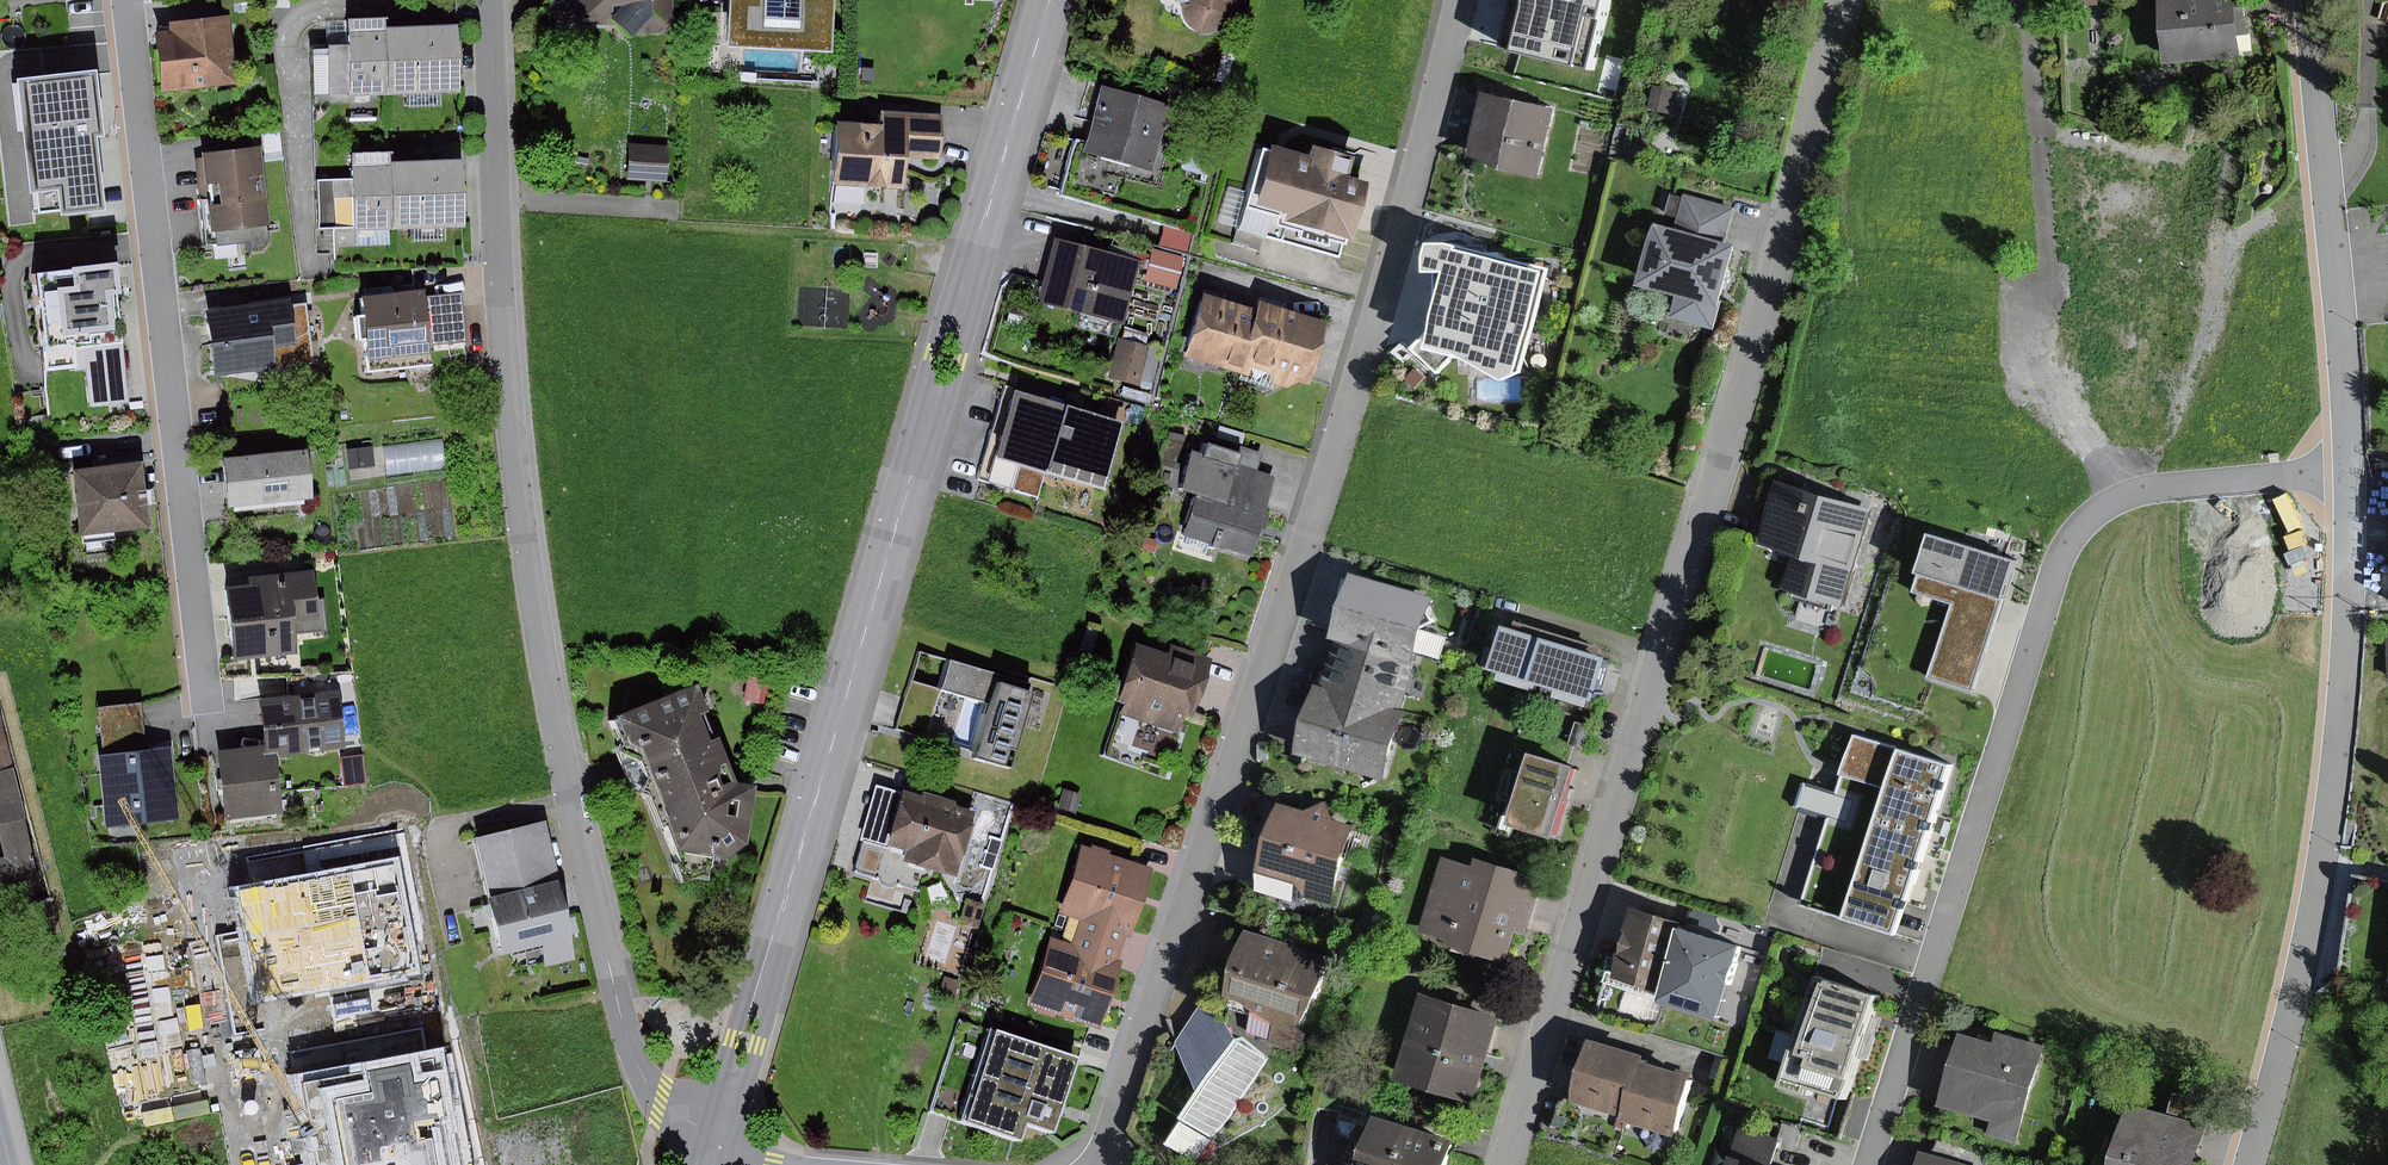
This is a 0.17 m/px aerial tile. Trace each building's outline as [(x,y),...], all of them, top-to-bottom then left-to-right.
[(677,0),(581,0),(582,16),(615,14),(616,29),(678,25),(677,0)] [(835,0),(732,0),(731,37),(833,41),(835,0)] [(1231,0),(1190,0),(1186,18),(1225,27),(1231,0)] [(1513,27),(1562,40),(1572,0),(1520,0),(1513,27)] [(2247,0),(2180,0),(2189,55),(2254,44),(2247,0)] [(178,31),(158,33),(163,89),(240,81),(233,12),(176,17),(178,31)] [(335,96),(402,93),(399,26),(390,27),(389,15),(349,17),(350,43),(333,44),(335,96)] [(457,24),(399,26),(402,93),(460,91),(457,24)] [(92,70),(13,78),(25,194),(35,193),(37,211),(54,209),(55,213),(99,209),(91,134),(99,133),(92,70)] [(1166,168),(1183,107),(1105,84),(1087,146),(1166,168)] [(1486,100),(1470,161),(1532,177),(1548,116),(1486,100)] [(944,154),(947,112),(888,109),(887,123),(845,120),(842,172),(909,176),(910,152),(944,154)] [(629,173),(669,174),(670,139),(630,138),(629,173)] [(261,143),(205,150),(215,229),(271,222),(261,143)] [(1310,165),(1271,155),(1256,211),(1341,235),(1356,183),(1328,174),(1334,152),(1315,147),(1310,165)] [(389,152),(356,154),(357,177),(318,178),(320,228),(392,225),(390,162),(389,152)] [(461,159),(390,162),(392,225),(464,221),(461,159)] [(1671,236),(1656,291),(1684,299),(1677,328),(1718,339),(1751,212),(1705,199),(1694,242),(1671,236)] [(1129,319),(1142,261),(1058,241),(1044,299),(1129,319)] [(1440,273),(1422,346),(1454,354),(1499,380),(1515,372),(1543,271),(1443,243),(1424,244),(1419,256),(1420,274),(1440,273)] [(112,263),(36,271),(45,349),(76,345),(78,367),(90,365),(95,405),(134,400),(128,340),(121,341),(112,263)] [(426,289),(364,295),(370,356),(432,350),(432,344),(427,294),(426,289)] [(465,290),(427,294),(432,344),(470,340),(465,290)] [(1261,307),(1204,292),(1187,356),(1244,371),(1244,365),(1261,307)] [(290,297),(209,309),(219,375),(279,366),(276,346),(297,343),(290,297)] [(1261,307),(1244,365),(1311,384),(1330,319),(1263,300),(1261,307)] [(1152,381),(1161,342),(1119,332),(1109,371),(1152,381)] [(1067,404),(1020,391),(1002,457),(1026,463),(1019,487),(1043,494),(1049,471),(1067,404)] [(1127,420),(1067,404),(1049,471),(1108,487),(1127,420)] [(387,441),(389,468),(446,464),(444,436),(387,441)] [(1229,505),(1242,465),(1244,456),(1210,445),(1207,456),(1195,452),(1183,491),(1200,496),(1229,505)] [(313,495),(308,450),(223,459),(227,503),(313,495)] [(143,461),(74,470),(82,535),(151,527),(143,461)] [(1229,505),(1200,496),(1188,535),(1254,555),(1278,476),(1242,465),(1229,505)] [(1864,595),(1889,510),(1788,481),(1771,537),(1814,550),(1806,578),(1864,595)] [(1967,599),(1943,673),(1986,686),(2027,556),(1944,529),(1925,586),(1967,599)] [(1362,562),(1341,630),(1350,633),(1428,657),(1449,589),(1362,562)] [(244,598),(215,602),(222,655),(297,646),(293,615),(319,612),(313,572),(242,581),(244,598)] [(1625,651),(1521,621),(1508,665),(1612,695),(1625,651)] [(1350,633),(1334,683),(1412,707),(1428,657),(1350,633)] [(1125,704),(1123,710),(1183,730),(1191,708),(1200,711),(1218,659),(1176,644),(1172,654),(1140,643),(1120,702),(1125,704)] [(1003,671),(925,648),(903,724),(980,746),(979,752),(1012,761),(1034,685),(1002,676),(1003,671)] [(1331,681),(1310,749),(1397,776),(1418,708),(1412,707),(1334,683),(1331,681)] [(733,790),(696,688),(629,715),(683,859),(753,835),(756,781),(733,790)] [(0,691),(0,888),(3,901),(43,892),(0,691)] [(260,699),(265,745),(266,754),(278,753),(347,746),(341,691),(260,699)] [(107,752),(151,747),(146,701),(101,706),(107,752)] [(1964,765),(1868,733),(1814,896),(1910,927),(1964,765)] [(107,752),(100,753),(109,828),(182,819),(173,744),(151,747),(107,752)] [(265,745),(220,750),(224,790),(228,819),(286,812),(278,753),(266,754),(265,745)] [(1588,764),(1548,752),(1542,771),(1521,765),(1512,795),(1532,801),(1526,819),(1568,831),(1588,764)] [(369,753),(357,754),(360,784),(372,782),(369,753)] [(956,869),(976,807),(908,785),(892,836),(921,845),(918,857),(956,869)] [(1294,800),(1270,876),(1342,899),(1366,823),(1340,815),(1332,797),(1315,807),(1294,800)] [(578,954),(548,824),(473,841),(500,953),(546,943),(550,960),(578,954)] [(864,835),(854,865),(873,871),(883,841),(864,835)] [(1160,865),(1088,840),(1064,907),(1077,911),(1072,925),(1126,944),(1130,932),(1136,934),(1160,865)] [(1456,861),(1436,926),(1523,953),(1548,873),(1487,855),(1483,869),(1456,861)] [(395,861),(240,890),(260,998),(415,970),(395,861)] [(1685,973),(1702,921),(1648,906),(1633,959),(1685,973)] [(1770,943),(1702,921),(1685,973),(1672,1014),(1740,1036),(1770,943)] [(1055,934),(1031,1002),(1103,1027),(1128,958),(1121,956),(1126,944),(1072,925),(1068,939),(1055,934)] [(1262,929),(1244,990),(1318,1012),(1336,951),(1262,929)] [(1897,998),(1834,978),(1803,1074),(1867,1094),(1897,998)] [(1509,1010),(1438,990),(1416,1070),(1487,1089),(1509,1010)] [(1175,1128),(1201,1150),(1267,1071),(1202,1017),(1162,1064),(1201,1097),(1175,1128)] [(1071,1056),(958,1018),(926,1113),(941,1118),(1016,1143),(1022,1124),(1046,1132),(1054,1109),(1071,1056)] [(2033,1142),(2063,1047),(2011,1031),(2007,1043),(1976,1033),(1958,1091),(2010,1107),(2002,1132),(2033,1142)] [(1591,1096),(1643,1112),(1659,1060),(1661,1052),(1609,1036),(1591,1096)] [(299,1078),(314,1164),(457,1164),(438,1054),(299,1078)] [(1692,1132),(1709,1075),(1659,1060),(1643,1112),(1640,1116),(1692,1132)] [(2223,1128),(2148,1103),(2127,1164),(2211,1164),(2223,1128)] [(1398,1119),(1382,1164),(1454,1164),(1462,1140),(1398,1119)]
